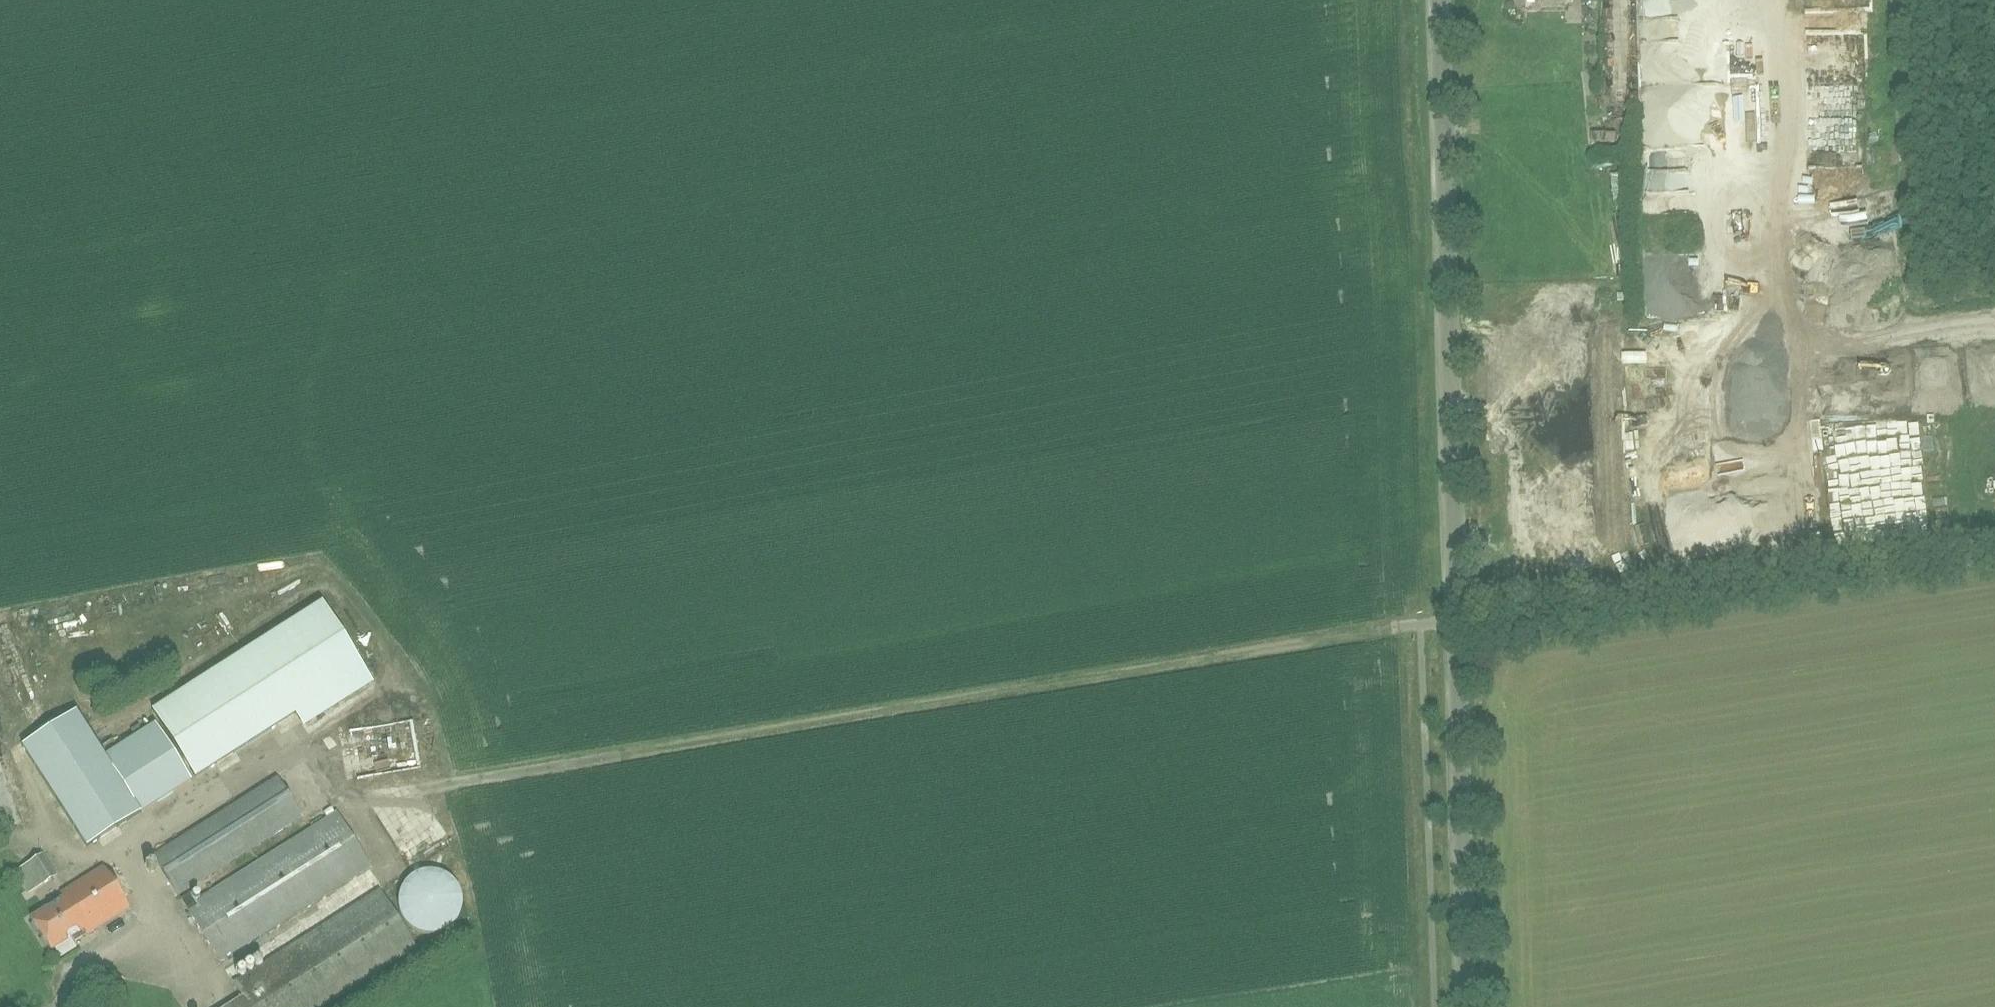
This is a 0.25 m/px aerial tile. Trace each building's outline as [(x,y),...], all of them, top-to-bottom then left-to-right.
[(195,776),(364,669),(321,602),(152,709),(195,776)] [(190,779),(154,725),(105,753),(74,709),(22,743),(85,842),(190,779)] [(178,895),(301,817),(277,778),(153,856),(178,895)] [(219,961),(370,866),(337,814),(197,905),(191,892),(181,899),(188,911),(219,961)] [(43,884),(57,875),(43,853),(27,862),(43,884)] [(86,935),(129,908),(103,867),(60,894),(63,899),(30,919),(51,951),(72,937),(75,941),(86,934),(86,935)] [(435,868),(425,868),(415,871),(407,877),(400,886),(397,895),(397,906),(400,916),(407,924),(415,930),(424,933),(435,933),(445,930),(453,924),(459,915),(462,906),(462,895),(459,885),(453,877),(445,871),(435,868)] [(415,948),(379,891),(233,983),(243,998),(229,1006),(322,1006),(415,948)]
